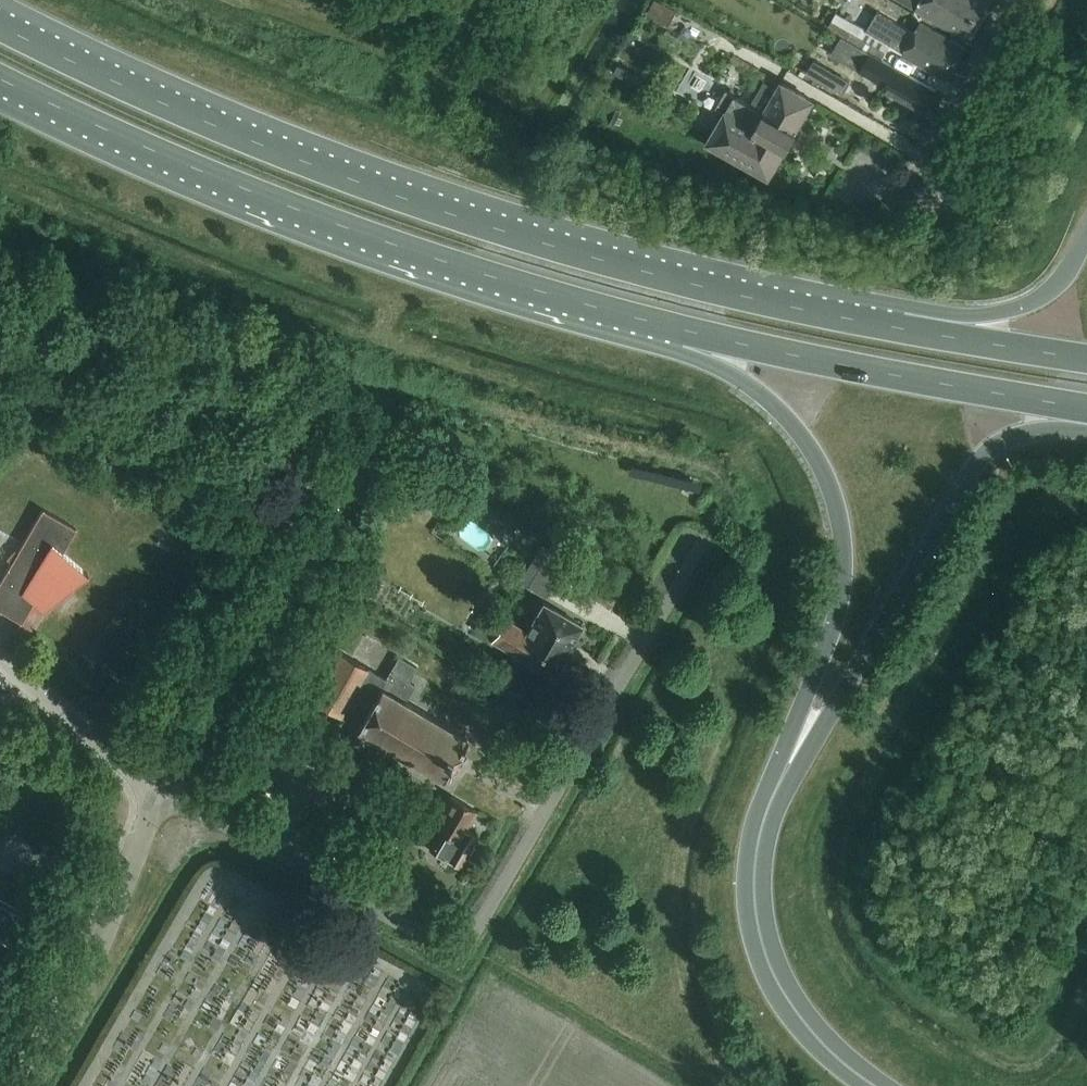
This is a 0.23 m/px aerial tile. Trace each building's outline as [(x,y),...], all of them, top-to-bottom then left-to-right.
[(677,10),(659,0),(656,0),(649,13),(669,24),(677,10)] [(979,22),(942,0),(935,0),(934,0),(901,0),(969,39),(979,22)] [(979,22),(992,0),(942,0),(979,22)] [(946,78),(964,46),(921,21),(912,36),(876,14),(867,30),(836,12),(828,26),(884,57),(891,44),(903,51),(902,53),(946,78)] [(926,107),(936,90),(871,53),(872,51),(841,34),(833,50),(863,68),(887,82),(883,88),(903,100),(906,96),(926,107)] [(797,127),(813,99),(782,81),(778,88),(764,80),(751,103),(726,89),(716,106),(725,112),(708,141),(769,175),(785,148),(786,148),(798,127),(797,127)] [(88,574),(62,552),(76,528),(42,508),(0,582),(0,610),(21,622),(14,632),(26,639),(43,610),(44,610),(88,574)] [(527,581),(554,595),(575,555),(547,541),(527,581)] [(491,639),(515,653),(553,674),(582,625),(543,602),(527,631),(504,617),(491,639)] [(357,727),(443,778),(466,738),(405,701),(414,684),(409,681),(417,666),(398,655),(385,678),(340,651),(312,699),(358,726),(357,727)] [(460,867),(478,835),(466,828),(477,810),(451,795),(433,826),(440,830),(429,849),(460,867)] [(17,947),(34,916),(0,898),(0,938),(17,947)]
